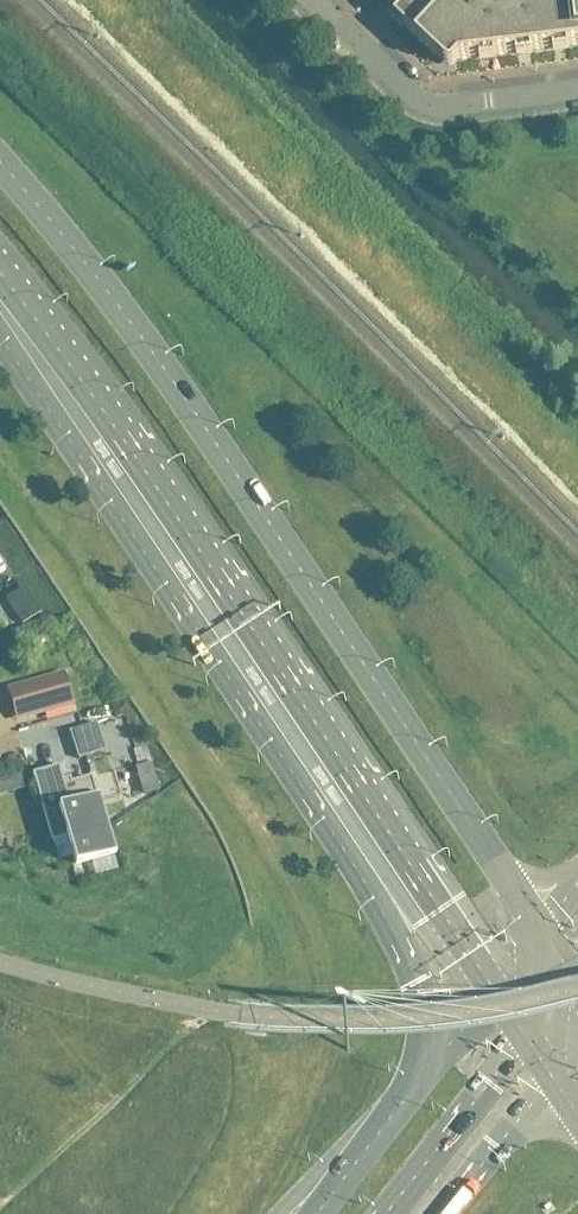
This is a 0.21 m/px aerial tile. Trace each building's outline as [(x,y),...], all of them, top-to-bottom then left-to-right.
[(400,11),(399,9),(390,19),(401,29),(405,26),(437,56),(447,66),(448,67),(451,67),(452,67),(453,66),(460,59),(479,56),(480,61),(496,59),(495,55),(516,52),(516,56),(532,54),(532,50),(553,47),(553,52),(569,50),(569,45),(577,44),(577,0),(410,0),(400,11)] [(35,602),(16,614),(22,624),(41,612),(35,602)] [(40,696),(44,711),(72,703),(68,688),(40,696)] [(97,722),(70,731),(78,758),(105,750),(97,722)] [(51,841),(67,837),(75,866),(116,854),(99,796),(97,797),(91,777),(64,785),(58,766),(32,774),(32,775),(51,841)] [(20,776),(13,778),(17,790),(23,788),(20,776)]
